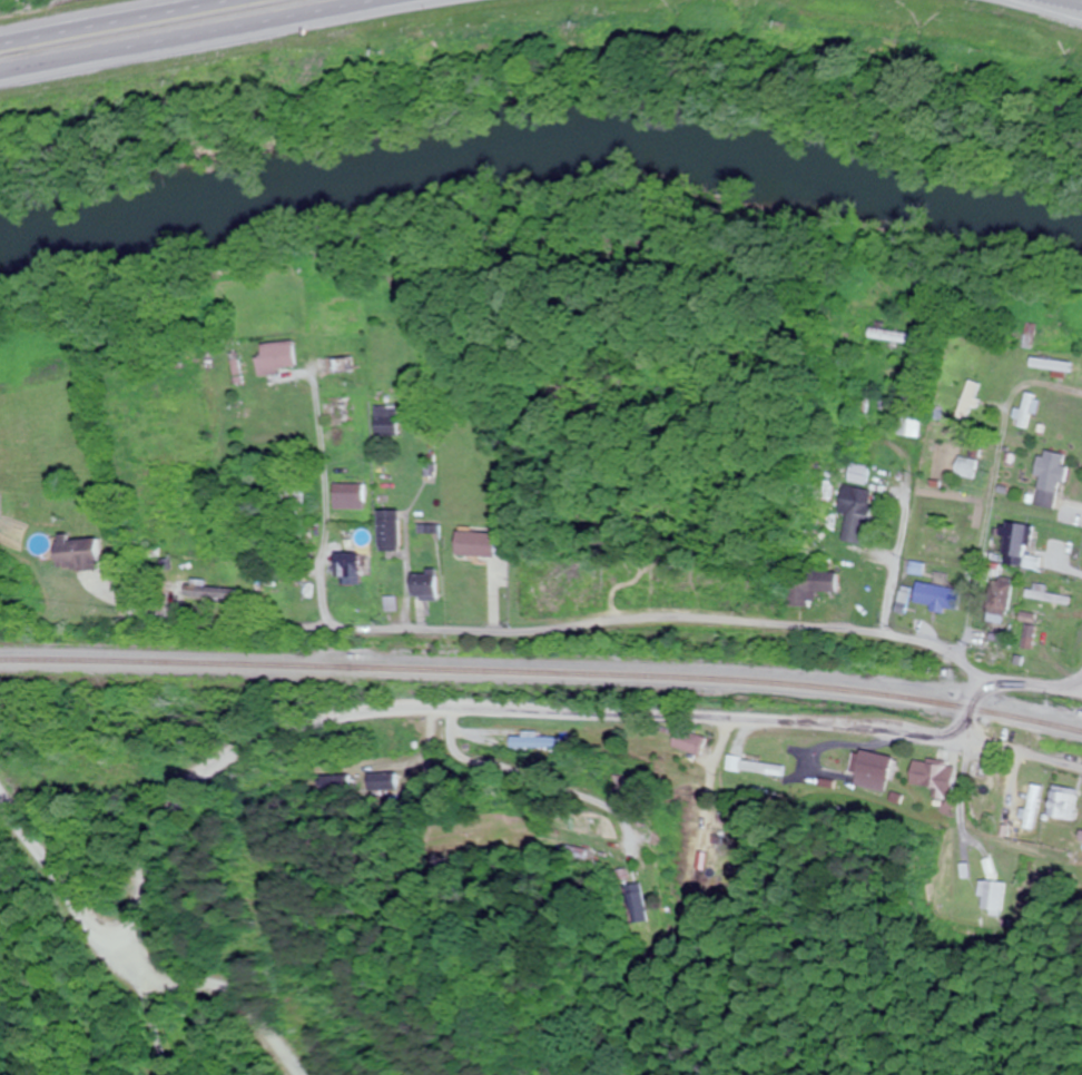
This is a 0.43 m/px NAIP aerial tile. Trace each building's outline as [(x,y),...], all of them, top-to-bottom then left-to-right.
[(1039,326),(1030,324),(1024,346),(1033,348),(1039,326)] [(921,335),(872,328),(871,338),(920,345),(921,335)] [(259,345),(262,373),(297,369),(294,341),(259,345)] [(329,357),(329,382),(357,382),(358,358),(329,357)] [(1077,373),(1077,361),(1033,361),(1033,369),(1057,369),(1057,373),(1077,373)] [(964,409),(976,413),(986,386),(974,381),(964,409)] [(869,417),(875,386),(865,384),(859,415),(869,417)] [(901,435),(919,437),(925,386),(907,384),(901,435)] [(1040,393),(1026,398),(1030,409),(1018,413),(1024,430),(1034,425),(1031,415),(1046,410),(1040,393)] [(375,406),(375,437),(400,437),(400,406),(375,406)] [(1061,482),(1066,483),(1071,455),(1043,450),(1039,476),(1043,477),(1038,506),(1057,509),(1061,482)] [(948,473),(982,480),(986,461),(952,454),(948,473)] [(850,482),(869,485),(873,466),(854,462),(850,482)] [(335,506),(365,506),(365,485),(335,485),(335,506)] [(874,490),(845,485),(840,514),(847,515),(843,542),(864,545),(874,490)] [(303,501),(302,492),(288,494),(289,503),(303,501)] [(380,550),(401,550),(401,510),(380,510),(380,550)] [(499,532),(459,532),(459,556),(499,556),(499,532)] [(59,535),(59,570),(101,570),(101,540),(69,540),(69,535),(59,535)] [(361,578),(361,554),(335,554),(335,578),(361,578)] [(813,593),(836,593),(836,570),(786,570),(786,606),(813,606),(813,593)] [(413,602),(438,602),(438,573),(413,573),(413,602)] [(987,611),(1007,615),(1013,579),(993,576),(987,611)] [(1026,599),(1069,605),(1071,593),(1048,589),(1048,586),(1028,583),(1026,599)] [(959,589),(915,584),(913,604),(957,609),(959,589)] [(1031,648),(1033,615),(1017,614),(1016,648),(1031,648)] [(707,738),(677,728),(671,746),(701,756),(707,738)] [(512,748),(547,748),(547,737),(512,737),(512,748)] [(783,772),(786,755),(755,749),(752,766),(783,772)] [(889,783),(893,757),(859,751),(855,778),(889,783)] [(951,797),(953,765),(910,762),(909,786),(934,788),(933,796),(951,797)] [(366,792),(397,792),(397,773),(366,773),(366,792)] [(1050,819),(1079,819),(1079,788),(1050,788),(1050,819)] [(628,926),(650,922),(642,882),(620,886),(628,926)] [(980,913),(1006,915),(1007,883),(982,882),(980,913)]
